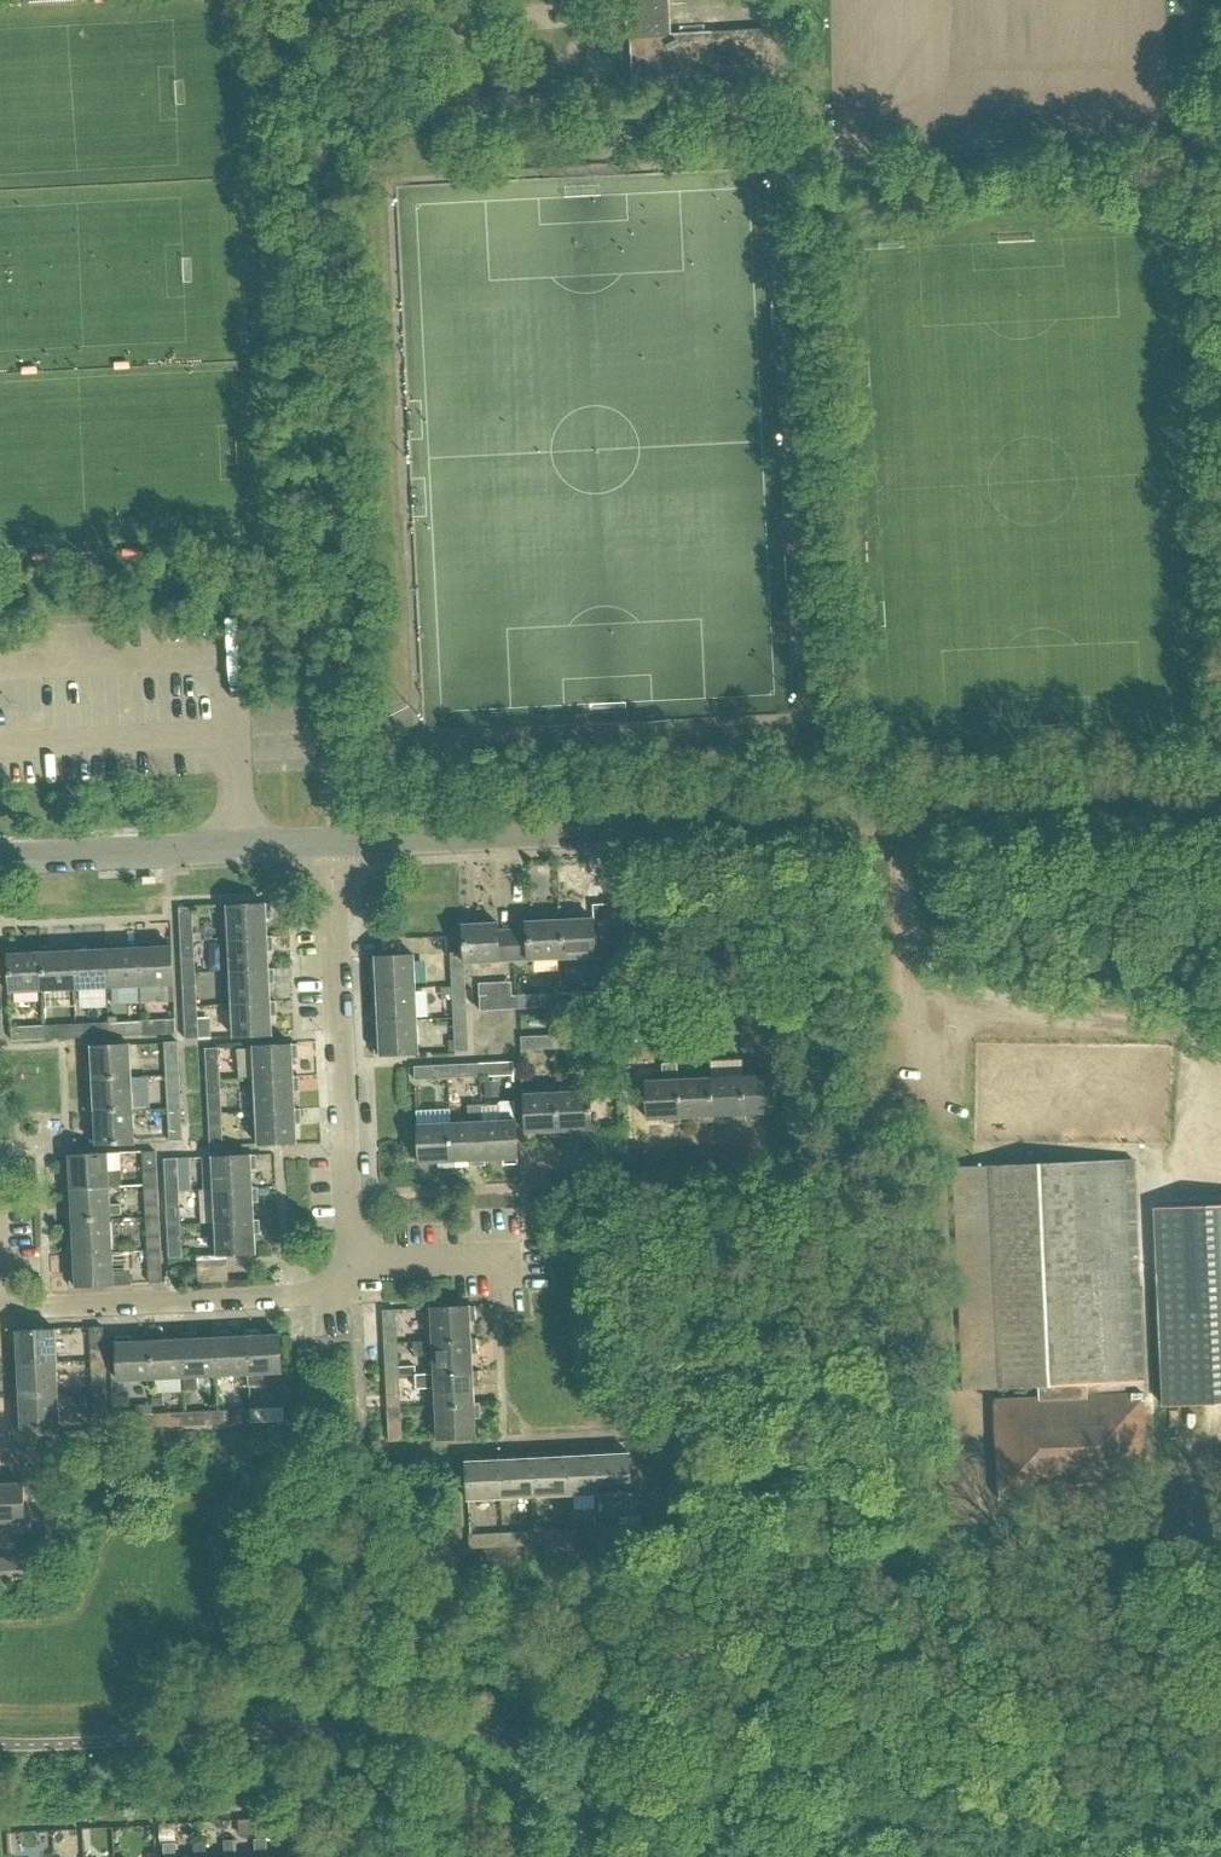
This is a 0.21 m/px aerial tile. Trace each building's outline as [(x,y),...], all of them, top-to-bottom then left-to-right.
[(627,39),(631,39),(633,80),(766,74),(764,30),(670,35),(669,0),(625,0),(627,39)] [(273,905),(229,907),(231,939),(269,937),(268,919),(274,919),(273,905)] [(183,941),(196,940),(195,909),(182,909),(183,941)] [(576,914),(561,915),(561,920),(561,921),(562,921),(564,959),(613,956),(611,926),(595,927),(595,919),(576,920),(576,914)] [(517,961),(564,959),(562,921),(561,921),(561,920),(543,921),(543,916),(529,917),(529,922),(528,922),(528,930),(515,931),(517,961)] [(467,953),(467,964),(517,961),(515,931),(499,932),(499,924),(479,925),(479,919),(465,920),(467,953)] [(270,951),(275,951),(275,936),(269,937),(231,939),(232,972),(271,970),(270,951)] [(185,974),(198,973),(196,940),(183,941),(185,974)] [(140,943),(140,948),(140,949),(141,949),(143,987),(176,985),(174,947),(155,948),(155,942),(140,943)] [(122,943),(107,944),(108,950),(108,951),(110,988),(143,987),(141,949),(140,949),(140,948),(122,949),(122,943)] [(90,945),(75,946),(75,952),(76,952),(78,990),(110,988),(108,951),(108,950),(90,951),(90,945)] [(42,948),(42,953),(42,954),(43,954),(45,992),(78,990),(76,952),(75,952),(57,953),(57,947),(42,948)] [(10,955),(12,994),(45,992),(43,954),(42,954),(42,953),(25,954),(24,948),(10,949),(10,955)] [(467,953),(453,954),(454,988),(468,987),(467,964),(467,953)] [(377,977),(371,977),(372,992),(378,992),(417,990),(415,956),(376,958),(377,977)] [(586,966),(566,967),(567,987),(587,986),(586,966)] [(271,970),(232,972),(234,1003),(272,1002),(271,985),(277,984),(276,970),(271,970)] [(186,1006),(199,1005),(198,973),(185,974),(186,1006)] [(620,986),(598,988),(598,991),(599,1002),(621,1001),(620,986)] [(468,987),(454,988),(456,1019),(470,1018),(468,987)] [(379,1009),(373,1009),(373,1024),(379,1024),(419,1021),(417,990),(378,992),(379,1009)] [(598,991),(566,993),(566,1006),(599,1005),(599,1002),(598,991)] [(566,993),(520,995),(521,1009),(566,1006),(566,993)] [(774,994),(754,995),(755,1010),(775,1008),(774,994)] [(520,995),(481,997),(482,1011),(521,1009),(520,995)] [(754,995),(734,996),(735,1011),(755,1010),(754,995)] [(273,1035),(272,1016),(279,1016),(278,1001),(272,1002),(234,1003),(235,1037),(273,1035)] [(188,1040),(201,1039),(199,1005),(186,1006),(188,1040)] [(683,1005),(663,1006),(664,1020),(683,1019),(683,1005)] [(663,1006),(644,1007),(645,1021),(664,1020),(663,1006)] [(470,1018),(456,1019),(458,1052),(471,1051),(470,1018)] [(178,1033),(177,1020),(145,1022),(145,1034),(178,1033)] [(380,1041),(374,1042),(375,1055),(420,1053),(419,1021),(379,1024),(380,1041)] [(145,1034),(145,1022),(112,1023),(113,1036),(145,1034)] [(113,1036),(112,1023),(80,1025),(80,1038),(113,1036)] [(80,1038),(80,1025),(47,1027),(48,1039),(80,1038)] [(47,1027),(13,1028),(14,1041),(48,1039),(47,1027)] [(588,1034),(556,1036),(557,1048),(589,1046),(588,1034)] [(556,1036),(524,1038),(525,1050),(557,1048),(556,1036)] [(180,1043),(166,1044),(168,1077),(181,1076),(180,1043)] [(294,1061),(300,1061),(299,1045),(255,1048),(257,1079),(295,1078),(294,1061)] [(95,1067),(88,1068),(88,1081),(96,1081),(96,1080),(133,1078),(131,1046),(94,1047),(95,1067)] [(209,1082),(222,1081),(220,1049),(207,1050),(209,1082)] [(515,1062),(482,1064),(482,1077),(515,1075),(515,1062)] [(482,1064),(449,1065),(450,1079),(482,1077),(482,1064)] [(684,1123),(684,1117),(684,1116),(683,1116),(681,1081),(680,1081),(679,1064),(664,1064),(665,1081),(648,1082),(650,1118),(669,1117),(669,1123),(684,1123)] [(449,1065),(416,1067),(416,1080),(450,1079),(449,1065)] [(181,1076),(168,1077),(169,1109),(183,1109),(181,1076)] [(747,1113),(765,1112),(765,1119),(780,1118),(778,1076),(745,1077),(747,1113)] [(301,1077),(295,1078),(257,1079),(258,1112),(297,1110),(296,1092),(301,1091),(301,1077)] [(748,1119),(747,1113),(745,1077),(713,1079),(716,1114),(716,1115),(734,1114),(734,1120),(748,1119)] [(97,1100),(90,1100),(90,1114),(98,1114),(98,1113),(135,1111),(133,1078),(96,1080),(96,1081),(97,1100)] [(717,1121),(716,1115),(716,1114),(713,1079),(681,1081),(683,1116),(684,1116),(684,1117),(702,1116),(702,1122),(717,1121)] [(209,1082),(210,1115),(212,1148),(225,1147),(222,1081),(209,1082)] [(561,1130),(561,1131),(579,1130),(580,1136),(594,1135),(592,1091),(559,1093),(560,1130),(561,1130)] [(561,1137),(561,1131),(561,1130),(560,1130),(559,1093),(527,1095),(529,1133),(546,1132),(546,1138),(561,1137)] [(502,1121),(485,1122),(487,1160),(505,1160),(505,1166),(520,1165),(518,1120),(517,1120),(516,1101),(501,1102),(502,1121)] [(488,1167),(487,1160),(485,1122),(484,1122),(483,1105),(468,1105),(469,1123),(452,1124),(454,1162),(455,1161),(455,1162),(473,1161),(473,1168),(488,1167)] [(183,1109),(169,1109),(171,1141),(184,1141),(183,1109)] [(297,1110),(258,1112),(260,1146),(298,1144),(298,1125),(303,1125),(302,1110),(297,1110)] [(98,1113),(98,1114),(99,1131),(91,1132),(92,1145),(136,1143),(135,1111),(98,1113)] [(452,1124),(419,1125),(421,1164),(440,1163),(441,1169),(455,1168),(455,1162),(455,1161),(454,1162),(452,1124)] [(158,1152),(145,1153),(147,1186),(160,1185),(158,1152)] [(109,1155),(71,1157),(73,1175),(65,1176),(66,1191),(74,1190),(111,1187),(111,1186),(123,1186),(122,1171),(110,1171),(109,1155)] [(259,1155),(216,1158),(218,1189),(253,1187),(252,1170),(259,1169),(259,1155)] [(167,1192),(181,1191),(180,1160),(165,1161),(167,1192)] [(1038,1387),(1038,1396),(994,1398),(998,1500),(1148,1493),(1144,1392),(1133,1160),(953,1168),(963,1391),(1038,1387)] [(160,1185),(147,1186),(148,1218),(162,1217),(160,1185)] [(76,1222),(113,1220),(112,1217),(123,1216),(122,1204),(112,1205),(111,1187),(74,1190),(73,1190),(74,1207),(67,1208),(68,1223),(75,1222),(76,1222)] [(254,1201),(261,1201),(260,1187),(253,1187),(218,1189),(219,1222),(255,1220),(254,1201)] [(167,1192),(169,1225),(183,1224),(181,1191),(167,1192)] [(1154,1215),(1163,1406),(1220,1404),(1220,1212),(1154,1215)] [(162,1217),(148,1218),(150,1250),(163,1249),(162,1217)] [(208,1222),(209,1231),(212,1231),(213,1235),(220,1235),(221,1256),(257,1254),(256,1235),(263,1234),(262,1219),(255,1220),(219,1222),(208,1222)] [(75,1222),(76,1240),(70,1240),(71,1255),(77,1255),(77,1254),(114,1252),(113,1220),(76,1222),(75,1222)] [(171,1258),(185,1257),(183,1224),(169,1225),(171,1258)] [(163,1249),(150,1250),(152,1283),(165,1283),(163,1249)] [(77,1255),(78,1272),(72,1272),(72,1287),(78,1287),(115,1285),(116,1286),(131,1285),(131,1277),(125,1272),(116,1272),(114,1252),(77,1254),(77,1255)] [(472,1321),(478,1321),(477,1306),(472,1307),(471,1306),(433,1307),(434,1341),(472,1340),(472,1339),(473,1339),(472,1321)] [(399,1342),(398,1309),(384,1310),(386,1343),(399,1342)] [(105,1327),(92,1327),(94,1362),(107,1361),(105,1327)] [(58,1330),(20,1332),(21,1351),(15,1351),(15,1366),(21,1366),(22,1366),(22,1365),(59,1363),(58,1330)] [(247,1331),(247,1337),(249,1374),(250,1387),(263,1386),(263,1373),(283,1372),(281,1335),(262,1336),(262,1330),(247,1331)] [(218,1376),(249,1374),(247,1337),(231,1337),(230,1332),(216,1332),(216,1338),(217,1338),(218,1376)] [(196,1333),(182,1334),(183,1340),(185,1377),(185,1390),(198,1390),(198,1377),(218,1376),(217,1338),(216,1338),(197,1339),(196,1333)] [(185,1377),(183,1340),(164,1341),(164,1335),(149,1336),(149,1341),(150,1341),(152,1379),(185,1377)] [(150,1341),(149,1341),(131,1342),(130,1337),(118,1338),(120,1381),(152,1379),(150,1341)] [(472,1340),(434,1341),(436,1373),(474,1372),(474,1371),(475,1371),(474,1354),(480,1353),(479,1339),(473,1339),(472,1339),(472,1340)] [(401,1375),(399,1342),(386,1343),(387,1376),(401,1375)] [(107,1361),(94,1362),(95,1394),(108,1393),(107,1361)] [(23,1397),(61,1395),(59,1363),(22,1365),(22,1366),(21,1366),(22,1383),(16,1384),(17,1398),(23,1398),(23,1397)] [(474,1371),(474,1372),(436,1373),(437,1406),(476,1404),(475,1386),(481,1386),(481,1371),(475,1371),(474,1371)] [(402,1408),(401,1375),(387,1376),(389,1408),(402,1408)] [(108,1393),(95,1394),(97,1427),(110,1426),(108,1393)] [(19,1431),(24,1431),(62,1429),(61,1395),(23,1397),(23,1398),(24,1416),(18,1416),(19,1431)] [(476,1404),(437,1406),(439,1439),(478,1437),(477,1418),(483,1418),(482,1403),(476,1404)] [(285,1408),(251,1410),(252,1423),(285,1421),(285,1408)] [(404,1441),(402,1408),(389,1408),(391,1441),(404,1441)] [(251,1410),(220,1411),(221,1424),(252,1423),(251,1410)] [(220,1411),(187,1413),(188,1426),(221,1424),(220,1411)] [(187,1413),(153,1415),(154,1428),(188,1426),(187,1413)] [(153,1415),(122,1416),(123,1430),(154,1428),(153,1415)] [(596,1456),(598,1494),(632,1492),(630,1455),(610,1456),(610,1450),(596,1451),(596,1456)] [(598,1494),(596,1456),(577,1457),(577,1451),(563,1452),(563,1458),(565,1496),(598,1494)] [(534,1497),(532,1459),(514,1460),(514,1453),(500,1454),(501,1461),(502,1499),(534,1497)] [(545,1453),(532,1453),(532,1459),(534,1497),(565,1496),(563,1458),(546,1459),(545,1453)] [(483,1455),(468,1456),(470,1500),(502,1499),(501,1461),(483,1462),(483,1455)] [(0,1478),(0,1535),(6,1535),(6,1522),(26,1521),(24,1484),(6,1485),(5,1478),(0,1478)] [(601,1543),(620,1542),(620,1529),(600,1530),(601,1543)] [(600,1530),(567,1531),(568,1545),(601,1543),(600,1530)] [(567,1531),(535,1533),(536,1546),(568,1545),(567,1531)] [(535,1533),(504,1534),(505,1548),(536,1546),(535,1533)] [(504,1534),(472,1536),(473,1549),(505,1548),(504,1534)] [(0,1558),(0,1571),(28,1569),(27,1556),(0,1558)] [(274,1820),(256,1821),(257,1836),(275,1835),(274,1820)] [(269,1839),(257,1839),(257,1856),(269,1856),(269,1839)] [(226,1841),(226,1856),(239,1856),(238,1840),(226,1841)] [(196,1842),(196,1856),(209,1856),(208,1841),(196,1842)] [(164,1843),(164,1856),(177,1856),(177,1843),(164,1843)]
